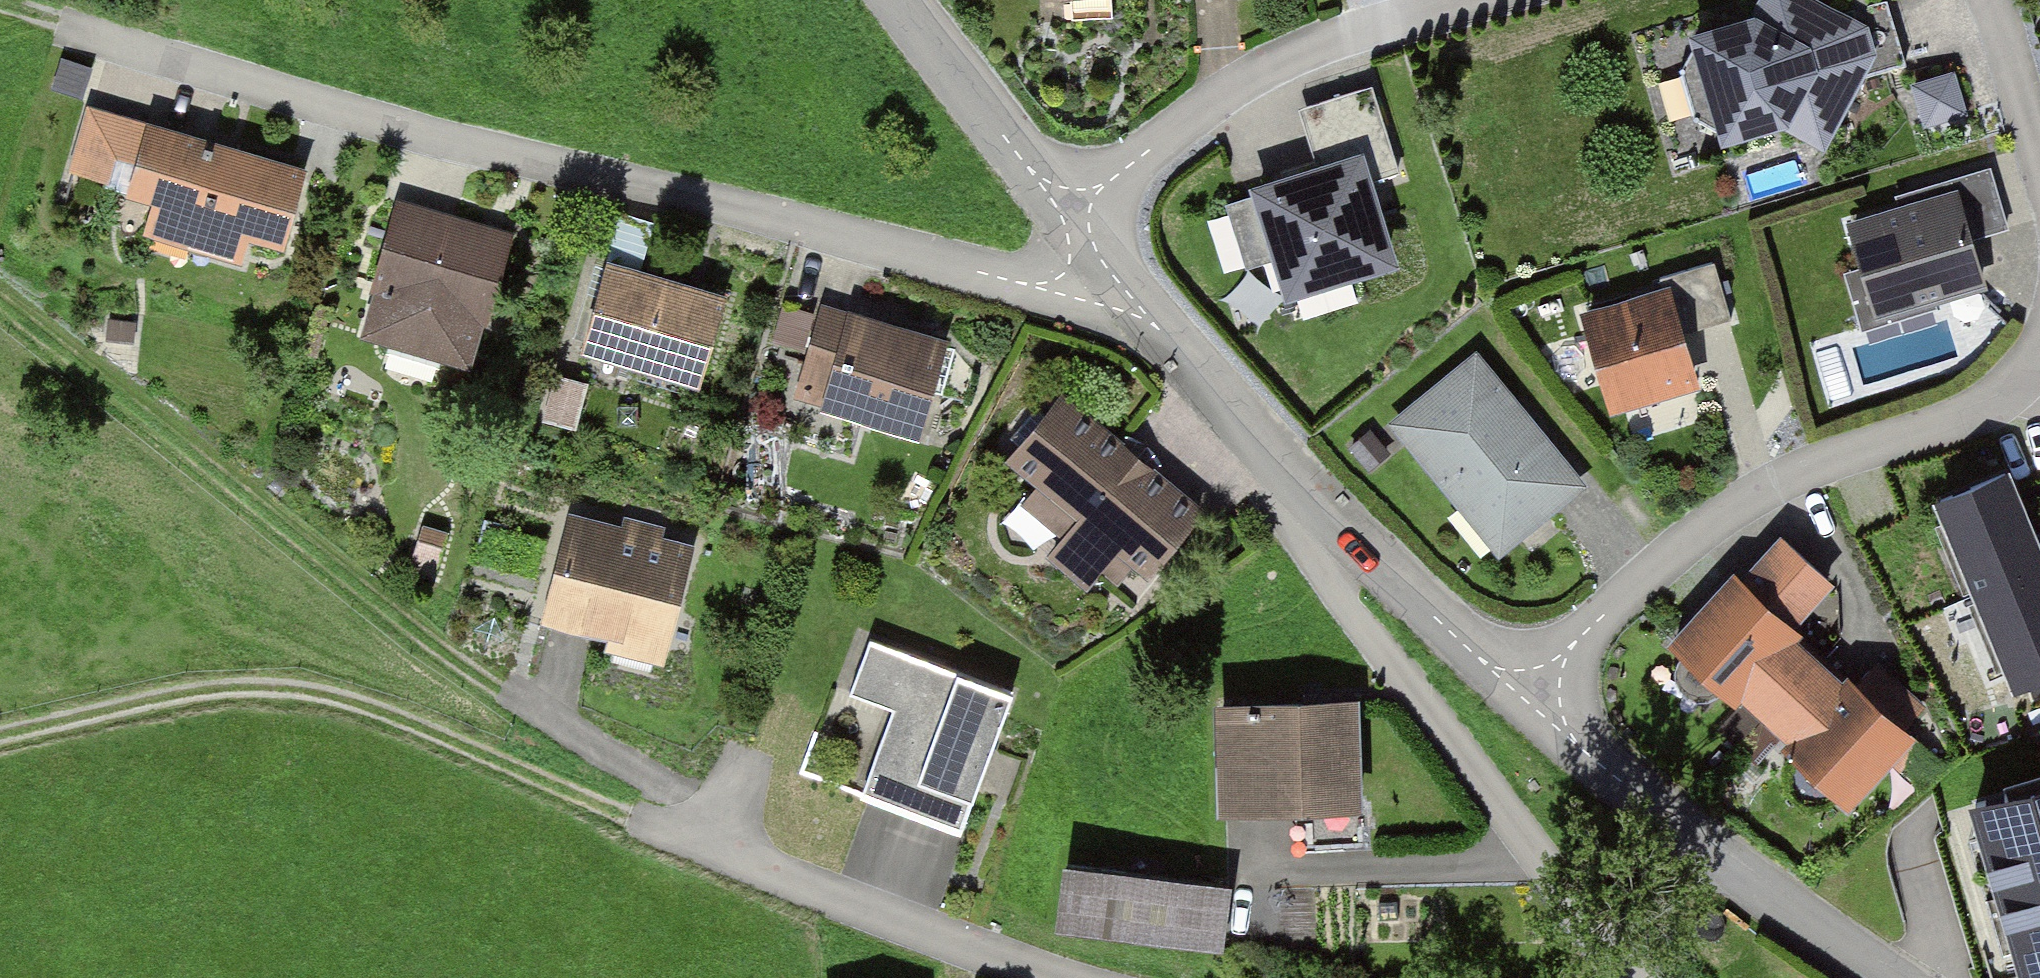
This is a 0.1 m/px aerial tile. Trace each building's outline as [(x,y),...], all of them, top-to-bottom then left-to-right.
[(1688,20),(1715,127),(1796,110),(1825,131),(1874,42),(1860,10),(1844,0),(1754,0),(1753,1),(1688,20)] [(61,60),(48,91),(89,106),(99,73),(61,60)] [(1956,61),(1913,73),(1926,116),(1969,104),(1956,61)] [(1311,174),(1238,196),(1271,307),(1390,271),(1367,194),(1398,184),(1371,94),(1294,117),(1311,174)] [(299,174),(81,116),(62,185),(108,197),(106,207),(133,215),(124,249),(269,287),(299,174)] [(1900,213),(1844,229),(1873,327),(1987,294),(1972,245),(2010,234),(1993,174),(1897,202),(1900,213)] [(503,240),(393,207),(352,342),(462,376),(503,240)] [(653,225),(620,215),(606,261),(640,271),(653,225)] [(711,302),(594,266),(565,357),(683,393),(711,302)] [(1663,293),(1577,318),(1606,422),(1701,394),(1686,341),(1734,328),(1716,267),(1660,283),(1663,293)] [(137,315),(111,312),(107,340),(132,345),(137,315)] [(935,343),(836,315),(808,416),(906,444),(935,343)] [(1481,357),(1391,428),(1499,565),(1589,494),(1481,357)] [(581,391),(548,381),(534,427),(567,436),(581,391)] [(1198,517),(1050,400),(995,468),(1064,524),(1032,564),(1110,626),(1198,517)] [(1371,430),(1347,450),(1369,478),(1394,459),(1371,430)] [(1936,502),(2016,694),(2039,684),(2039,547),(2009,472),(1936,502)] [(688,549),(562,516),(532,632),(658,664),(688,549)] [(447,539),(412,531),(401,576),(435,584),(447,539)] [(1734,692),(1762,717),(1820,653),(1794,630),(1831,589),(1772,536),(1734,578),(1729,573),(1663,646),(1725,702),(1734,692)] [(807,765),(961,820),(1013,677),(859,622),(807,765)] [(1820,653),(1762,717),(1789,742),(1779,753),(1842,810),(1887,761),(1905,777),(1931,747),(1915,733),(1935,710),(1878,658),(1854,683),(1820,653)] [(1347,699),(1202,700),(1203,810),(1348,809),(1347,699)] [(1975,804),(2032,977),(2039,977),(2039,783),(1975,804)] [(1225,883),(1049,864),(1041,934),(1218,953),(1225,883)]
